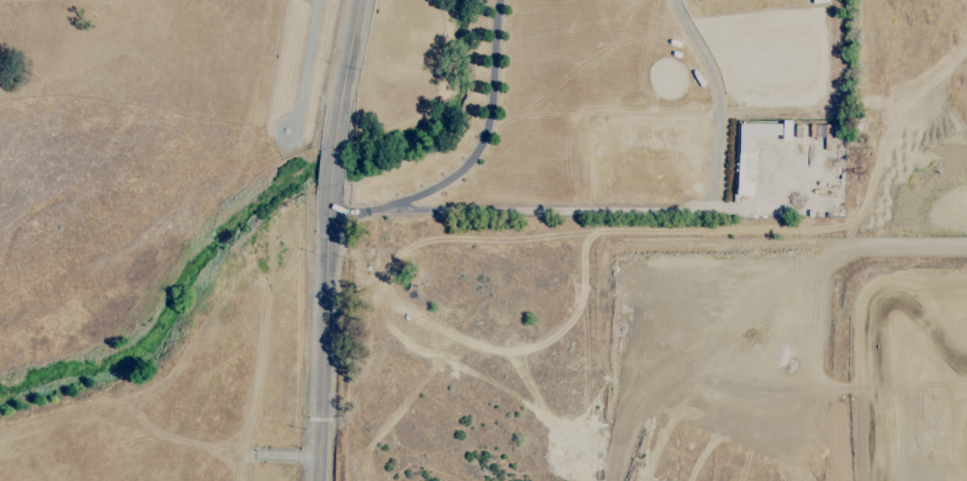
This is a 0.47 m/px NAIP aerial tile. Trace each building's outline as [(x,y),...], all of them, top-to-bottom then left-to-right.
[(799,139),(799,123),(781,123),(781,139),(799,139)] [(736,196),(752,196),(753,154),(748,154),(748,134),(779,134),(779,124),(738,124),(736,196)]
